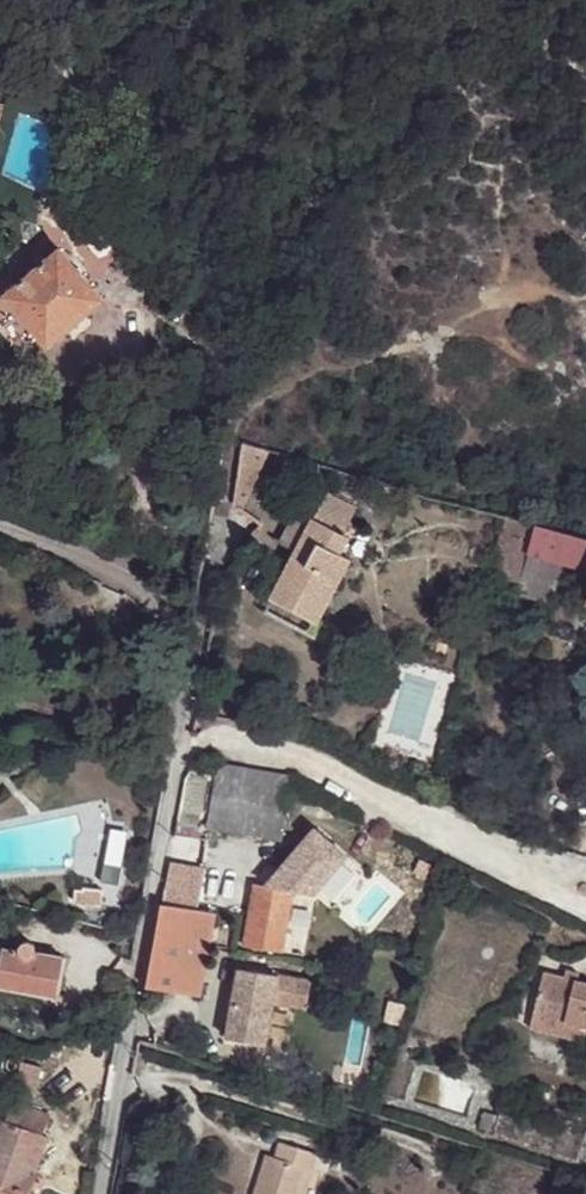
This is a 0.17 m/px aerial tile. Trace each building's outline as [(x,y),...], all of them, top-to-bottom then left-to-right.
[(104,299),(61,248),(6,296),(49,347),(104,299)] [(270,448),(245,441),(233,502),(242,508),(270,448)] [(329,489),(314,516),(343,532),(358,505),(329,489)] [(281,537),(296,546),(309,521),(293,513),(281,537)] [(537,524),(505,515),(489,571),(520,581),(529,552),(537,524)] [(309,521),(296,546),(270,596),(319,621),(354,558),(343,552),(352,536),(343,532),(314,516),(311,522),(309,521)] [(537,524),(529,552),(561,561),(585,568),(585,539),(537,524)] [(561,561),(529,552),(520,581),(518,589),(550,598),(561,561)] [(295,776),(219,762),(209,825),(208,827),(285,837),(295,776)] [(177,820),(174,838),(205,843),(208,827),(209,825),(202,824),(202,825),(180,820),(177,820)] [(162,903),(198,909),(207,859),(189,856),(169,862),(162,903)] [(314,894),(256,882),(246,938),(245,944),(282,950),(281,952),(303,956),(307,937),(316,939),(321,915),(311,913),(314,894)] [(162,903),(147,986),(171,990),(202,996),(217,913),(198,909),(162,903)] [(37,955),(37,953),(34,947),(28,944),(21,946),(18,953),(3,950),(0,968),(0,984),(60,994),(64,961),(37,955)] [(565,965),(564,971),(578,975),(579,969),(565,965)] [(585,1021),(585,1022),(585,977),(578,975),(564,971),(543,966),(531,1013),(564,1022),(565,1016),(585,1021)] [(312,980),(241,967),(228,1036),(266,1045),(274,1001),(307,1007),(312,980)] [(581,1036),(585,1021),(565,1016),(564,1022),(531,1013),(529,1021),(581,1036)] [(16,1091),(35,1094),(38,1077),(19,1073),(16,1091)] [(7,1121),(44,1135),(51,1116),(15,1101),(7,1121)] [(483,1110),(480,1120),(493,1125),(496,1114),(483,1110)] [(44,1135),(7,1121),(4,1120),(0,1131),(0,1193),(30,1193),(38,1173),(35,1172),(49,1138),(44,1135)] [(281,1138),(275,1154),(268,1152),(255,1193),(304,1193),(318,1150),(281,1138)]
